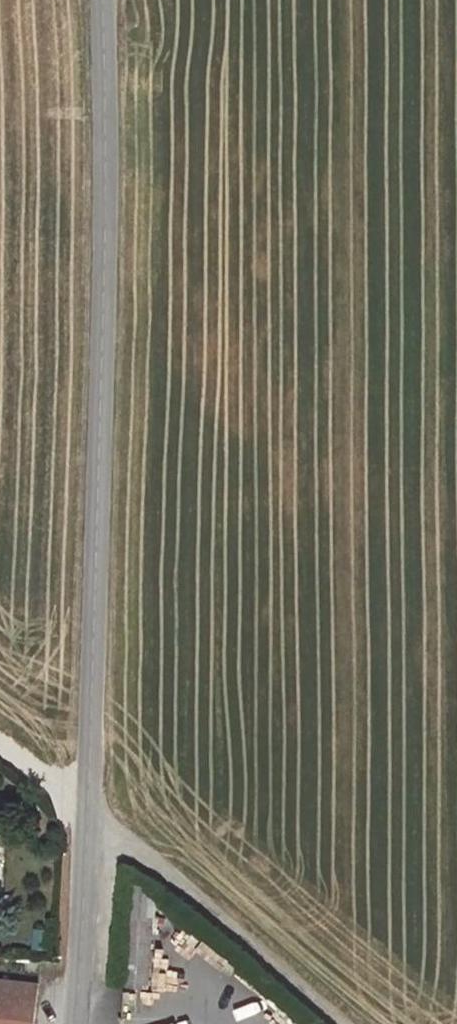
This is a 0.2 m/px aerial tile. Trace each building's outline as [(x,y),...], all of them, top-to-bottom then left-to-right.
[(0,980),(0,1023),(35,1023),(40,985),(0,980)]
